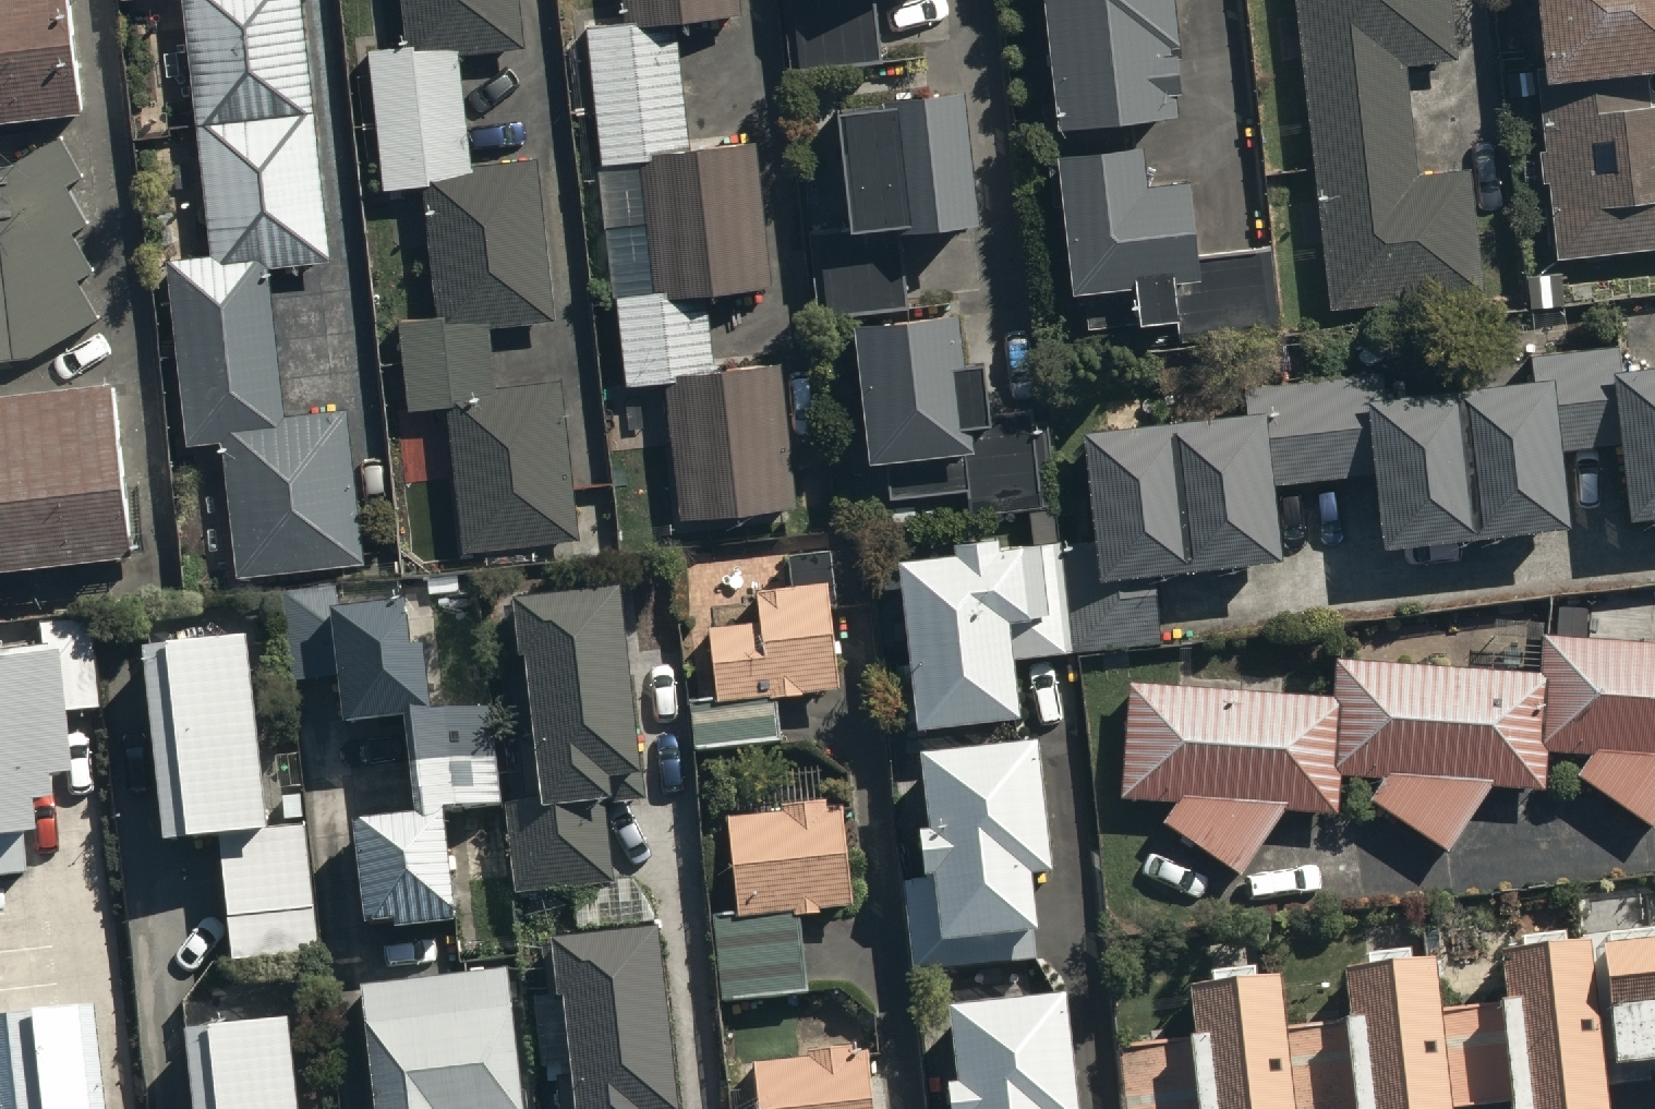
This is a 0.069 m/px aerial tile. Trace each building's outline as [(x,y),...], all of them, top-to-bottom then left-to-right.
[(81,100),(69,0),(0,0),(0,109),(81,100)] [(189,123),(301,110),(288,0),(176,0),(189,123)] [(421,179),(436,312),(399,316),(409,406),(447,402),(463,547),(580,534),(562,373),(495,381),(488,321),(555,313),(537,152),(470,159),(458,48),(525,41),(520,0),(402,0),(406,39),(369,43),(384,183),(421,179)] [(771,280),(757,137),(689,144),(676,13),(740,7),(740,0),(622,0),(623,16),(586,19),(600,160),(639,156),(652,287),(616,291),(625,379),(666,375),(680,513),(795,501),(781,359),(714,365),(706,286),(771,280)] [(877,0),(791,0),(797,61),(882,53),(877,0)] [(1055,115),(1185,101),(1173,0),(1042,0),(1055,115)] [(1330,301),(1482,284),(1468,164),(1417,170),(1405,59),(1456,53),(1450,0),(1295,0),(1330,301)] [(1540,61),(1535,62),(1556,251),(1654,241),(1654,98),(1648,99),(1644,58),(1654,57),(1654,0),(1534,0),(1540,61)] [(905,298),(896,220),(975,211),(960,78),(834,92),(848,221),(808,225),(818,307),(905,298)] [(301,110),(189,123),(205,254),(215,263),(248,259),(260,266),(320,259),(301,110)] [(0,160),(0,358),(33,357),(97,311),(75,270),(93,261),(72,222),(86,215),(66,177),(82,168),(61,128),(0,160)] [(1282,330),(1272,245),(1196,254),(1185,168),(1144,173),(1139,133),(1054,143),(1071,282),(1135,275),(1140,311),(1175,307),(1179,342),(1282,330)] [(269,427),(275,418),(260,266),(248,259),(215,263),(205,254),(161,263),(183,445),(215,444),(224,430),(269,427)] [(869,450),(972,438),(956,300),(852,312),(869,450)] [(1620,358),(1618,340),(1529,350),(1531,368),(1383,385),(1381,363),(1241,378),(1244,402),(1082,420),(1094,535),(1064,538),(1075,647),(1161,637),(1153,562),(1280,548),(1272,478),(1307,474),(1370,467),(1378,536),(1566,516),(1558,445),(1619,438),(1627,509),(1654,506),(1654,354),(1620,358)] [(132,544),(112,366),(0,379),(0,559),(132,544)] [(224,430),(215,444),(232,576),(355,560),(335,411),(275,418),(269,427),(224,430)] [(1071,645),(1060,534),(899,549),(915,716),(1018,706),(1013,651),(1071,645)] [(827,582),(758,590),(762,621),(707,627),(715,696),(690,699),(695,748),(780,738),(775,694),(839,687),(832,630),(827,582)] [(516,594),(539,800),(504,804),(514,892),(614,880),(605,801),(643,797),(619,583),(516,594)] [(366,929),(456,919),(443,809),(501,802),(490,704),(427,711),(414,595),(331,604),(344,719),(404,712),(415,808),(353,815),(366,929)] [(23,872),(16,791),(64,787),(56,707),(94,704),(87,619),(37,623),(39,644),(0,647),(0,874),(23,872)] [(164,838),(218,832),(234,976),(321,966),(305,822),(269,826),(247,631),(142,643),(164,838)] [(1538,643),(1535,682),(1540,690),(1535,746),(1542,754),(1587,757),(1570,783),(1651,836),(1654,830),(1654,650),(1538,643)] [(1540,690),(1535,682),(1325,662),(1323,700),(1329,707),(1323,774),(1333,782),(1375,783),(1360,804),(1443,859),(1485,793),(1538,798),(1542,754),(1535,746),(1540,690)] [(1323,700),(1121,682),(1112,799),(1169,805),(1154,826),(1229,883),(1271,814),(1325,820),(1333,782),(1323,774),(1329,707),(1323,700)] [(1036,735),(923,747),(930,818),(921,819),(925,862),(900,865),(911,969),(1043,956),(1033,866),(1049,865),(1036,735)] [(737,915),(714,918),(722,999),(806,990),(797,910),(852,904),(841,798),(726,810),(737,915)] [(556,931),(574,1108),(677,1108),(658,921),(556,931)] [(1600,943),(1613,1064),(1654,1060),(1654,937),(1600,943)] [(1433,957),(1344,967),(1350,1018),(1285,1025),(1279,973),(1188,983),(1194,1036),(1119,1045),(1126,1108),(1450,1108),(1449,1107),(1516,1100),(1517,1108),(1607,1108),(1588,940),(1498,950),(1504,1000),(1439,1008),(1433,957)] [(361,984),(376,1108),(525,1108),(508,966),(361,984)] [(950,996),(960,1070),(949,1072),(954,1108),(1078,1108),(1062,982),(950,996)] [(86,1002),(0,1011),(0,1108),(98,1108),(86,1002)] [(287,1014),(185,1025),(195,1108),(298,1108),(287,1014)] [(754,1055),(760,1108),(873,1108),(865,1043),(754,1055)]
